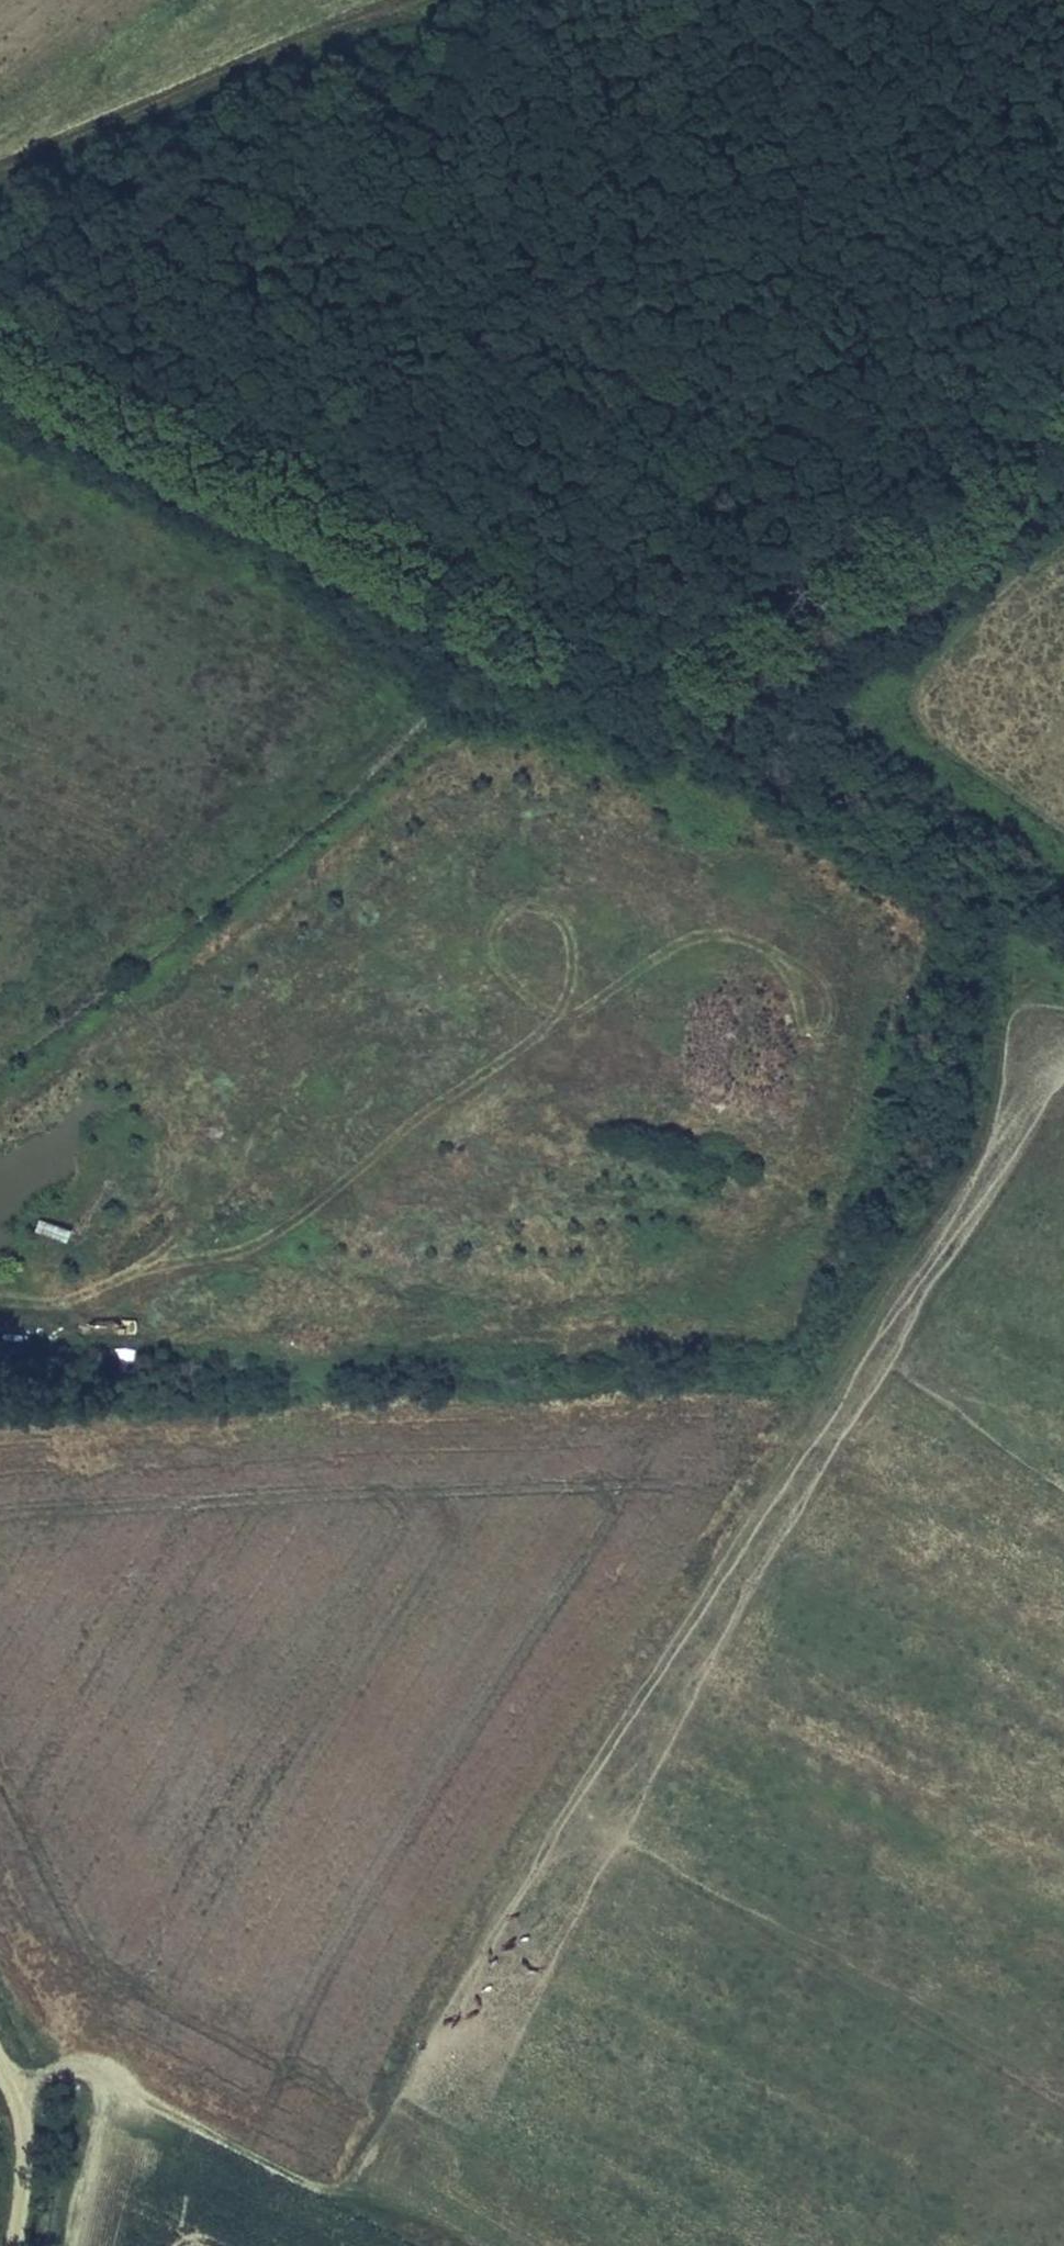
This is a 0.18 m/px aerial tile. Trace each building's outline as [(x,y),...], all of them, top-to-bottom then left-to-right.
[(39,1220),(37,1232),(70,1240),(73,1228),(39,1220)]
